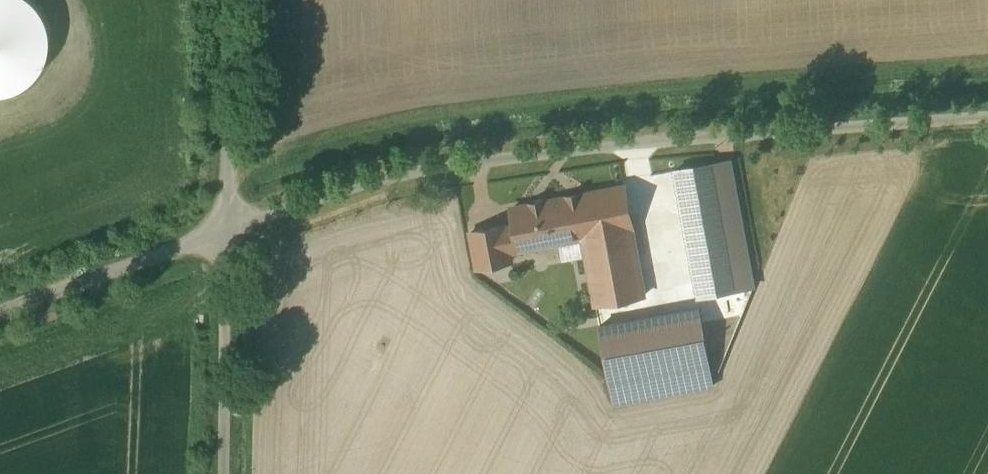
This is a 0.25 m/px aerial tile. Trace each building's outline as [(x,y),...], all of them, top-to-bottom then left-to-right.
[(731,162),(675,172),(698,297),(754,287),(731,162)] [(568,199),(576,239),(584,238),(596,305),(645,296),(624,186),(566,197),(567,199),(568,199)] [(520,250),(576,239),(568,199),(567,199),(545,203),(545,201),(529,204),(529,206),(512,209),(515,224),(520,250)] [(520,250),(515,224),(471,233),(478,268),(511,262),(509,252),(520,250)] [(57,318),(53,307),(35,312),(38,324),(57,318)] [(699,308),(600,326),(614,405),(713,386),(699,308)]
